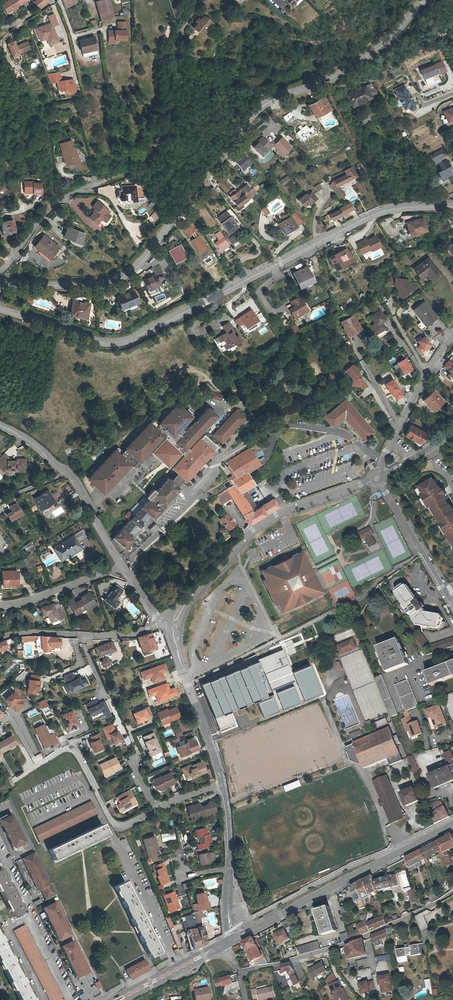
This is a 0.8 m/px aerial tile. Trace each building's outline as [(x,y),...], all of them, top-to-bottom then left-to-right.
[(2,3),(7,12),(26,0),(7,0),(2,3)] [(73,0),(63,0),(62,1),(65,8),(74,3),(73,0)] [(110,0),(101,0),(99,1),(103,13),(113,10),(110,1),(110,0)] [(115,17),(113,10),(103,13),(105,20),(115,17)] [(203,33),(206,29),(204,27),(211,19),(203,13),(200,17),(197,21),(193,25),(203,33)] [(46,44),(56,41),(52,26),(57,25),(54,14),(48,15),(51,23),(51,25),(44,27),(44,26),(34,28),(37,37),(38,40),(44,38),(46,44)] [(212,21),(211,19),(204,27),(206,29),(212,21)] [(126,21),(117,21),(117,30),(108,30),(108,44),(115,44),(114,41),(127,41),(126,21)] [(97,49),(94,37),(80,41),(83,52),(97,49)] [(26,41),(8,48),(12,58),(19,56),(18,52),(29,48),(26,41)] [(73,92),(72,79),(60,81),(59,72),(54,73),(46,74),(47,76),(49,82),(55,82),(56,89),(56,90),(64,89),(64,93),(73,92)] [(371,86),(346,98),(352,109),(370,100),(371,101),(374,102),(377,101),(377,98),(371,86)] [(414,105),(406,90),(405,90),(403,86),(393,91),(396,96),(395,96),(404,111),(405,110),(408,110),(409,111),(410,111),(411,111),(412,111),(413,111),(413,110),(414,110),(414,109),(415,108),(414,107),(414,106),(414,105)] [(311,111),(313,116),(314,116),(323,112),(329,110),(324,99),(308,106),(310,112),(311,111)] [(417,110),(414,105),(414,106),(414,107),(415,108),(414,109),(414,110),(413,110),(413,111),(412,111),(411,111),(410,111),(409,111),(408,110),(405,113),(406,114),(407,114),(408,115),(409,115),(410,115),(411,115),(412,115),(413,114),(414,114),(415,113),(416,112),(416,111),(417,111),(417,110)] [(442,110),(446,120),(452,118),(452,105),(442,110)] [(271,146),(270,144),(269,143),(263,137),(259,140),(260,142),(257,144),(257,143),(254,146),(261,155),(271,146)] [(283,137),(276,143),(274,145),(283,155),(291,148),(288,144),(286,142),(287,141),(283,137)] [(68,163),(80,159),(77,149),(75,150),(71,138),(59,142),(65,160),(67,159),(68,163)] [(439,174),(434,176),(438,185),(447,180),(445,175),(452,173),(449,168),(451,167),(447,159),(442,161),(439,156),(445,153),(442,148),(434,152),(435,153),(429,155),(431,159),(434,158),(436,162),(438,161),(440,166),(436,168),(439,174)] [(244,153),(235,160),(243,170),(252,163),(244,153)] [(344,195),(340,190),(337,186),(352,178),(355,176),(350,167),(331,178),(333,181),(330,185),(340,198),(344,195)] [(284,186),(292,181),(288,176),(280,181),(284,186)] [(27,179),(27,189),(36,189),(36,191),(44,191),(44,181),(36,181),(36,180),(27,179)] [(359,179),(355,181),(361,193),(365,190),(359,179)] [(214,188),(218,184),(224,191),(228,187),(221,180),(217,183),(215,181),(211,184),(214,188)] [(122,188),(122,191),(126,191),(126,197),(134,196),(134,197),(139,197),(138,182),(124,183),(124,188),(122,188)] [(246,184),(240,188),(244,192),(244,193),(247,191),(250,189),(246,184)] [(211,187),(207,190),(211,196),(216,192),(211,187)] [(250,189),(247,191),(250,195),(256,191),(253,187),(250,189)] [(229,196),(236,205),(239,203),(250,195),(247,191),(244,193),(244,192),(240,188),(236,191),(231,195),(229,196)] [(312,201),(317,198),(311,191),(307,195),(306,193),(298,199),(304,206),(311,200),(312,201)] [(105,220),(108,222),(111,218),(106,214),(102,211),(104,209),(95,201),(90,207),(93,210),(87,218),(95,224),(98,221),(101,220),(102,221),(104,221),(105,220)] [(350,211),(351,213),(355,211),(350,203),(338,209),(335,211),(335,210),(332,211),(333,212),(329,214),(332,219),(350,211)] [(279,223),(284,233),(301,223),(296,213),(294,210),(289,212),(291,216),(290,216),(288,218),(286,214),(282,216),(284,220),(279,223)] [(226,211),(217,217),(228,232),(237,226),(226,211)] [(409,233),(419,231),(426,230),(423,217),(417,219),(415,218),(415,219),(413,219),(413,220),(406,221),(409,233)] [(0,221),(0,226),(1,233),(7,233),(7,231),(13,230),(11,220),(0,221)] [(103,228),(108,222),(105,220),(104,221),(102,221),(101,220),(98,221),(95,224),(100,228),(101,228),(102,228),(103,228)] [(65,227),(62,236),(79,243),(83,233),(65,227)] [(178,230),(173,233),(177,239),(182,236),(178,230)] [(228,232),(227,231),(225,232),(232,241),(238,238),(234,232),(230,235),(228,232)] [(220,249),(221,248),(223,250),(229,245),(218,232),(214,235),(219,241),(215,243),(220,249)] [(31,245),(40,252),(42,250),(49,255),(56,247),(41,234),(31,245)] [(359,251),(360,250),(366,247),(367,250),(371,250),(379,246),(374,236),(367,239),(367,240),(364,242),(363,240),(355,243),(359,251)] [(179,244),(168,249),(174,261),(185,255),(179,244)] [(346,248),(329,256),(334,267),(352,259),(346,248)] [(42,250),(40,252),(47,258),(49,255),(42,250)] [(227,261),(223,254),(218,256),(222,263),(227,261)] [(427,277),(436,271),(428,258),(413,268),(420,277),(425,274),(427,277)] [(153,268),(156,275),(162,272),(159,265),(153,268)] [(307,266),(294,273),(300,285),(313,279),(307,266)] [(154,274),(142,280),(146,289),(158,283),(154,274)] [(402,294),(405,294),(408,292),(406,289),(409,287),(406,282),(406,279),(386,278),(386,283),(397,284),(396,288),(398,289),(399,292),(401,292),(402,294)] [(133,292),(117,299),(121,309),(127,307),(128,308),(138,304),(133,292)] [(300,300),(298,296),(290,301),(293,305),(292,306),(289,309),(296,321),(303,316),(304,313),(308,311),(301,300),(300,300)] [(55,302),(65,305),(66,300),(57,297),(55,302)] [(89,303),(73,300),(73,302),(71,318),(87,320),(89,303)] [(426,301),(413,310),(427,327),(439,318),(426,301)] [(251,309),(240,316),(245,326),(257,319),(251,309)] [(379,311),(376,312),(369,316),(373,324),(370,326),(374,335),(384,329),(381,324),(380,325),(380,323),(384,320),(379,311)] [(354,315),(342,322),(350,335),(361,328),(354,315)] [(226,332),(218,336),(221,341),(220,342),(221,345),(222,345),(225,349),(227,348),(227,347),(231,345),(231,346),(240,342),(237,337),(234,339),(232,334),(233,334),(228,323),(223,325),(226,332)] [(296,324),(290,327),(295,335),(300,332),(296,324)] [(427,335),(418,340),(420,344),(416,347),(420,354),(429,349),(428,348),(433,345),(427,335)] [(406,358),(398,363),(405,374),(413,369),(406,358)] [(449,360),(444,367),(450,374),(449,376),(452,380),(452,364),(449,360)] [(358,373),(357,371),(351,364),(344,369),(351,378),(350,384),(359,385),(362,388),(366,385),(360,378),(360,377),(359,377),(359,375),(357,373),(358,373)] [(395,378),(385,384),(392,395),(393,394),(397,400),(404,396),(401,390),(402,390),(395,378)] [(433,389),(423,399),(432,408),(441,398),(433,389)] [(213,392),(212,398),(223,400),(224,394),(213,392)] [(346,398),(323,417),(332,428),(344,418),(363,441),(374,432),(346,398)] [(173,445),(184,456),(190,450),(186,447),(216,416),(208,409),(185,433),(181,429),(191,418),(191,417),(193,414),(188,409),(185,412),(179,406),(176,409),(174,408),(159,424),(154,419),(122,452),(117,447),(90,476),(99,483),(96,486),(103,493),(130,465),(135,469),(143,461),(141,459),(149,450),(151,452),(167,435),(175,443),(173,445)] [(236,408),(212,434),(223,444),(247,417),(236,408)] [(412,425),(407,436),(420,442),(425,432),(412,425)] [(185,482),(200,466),(199,465),(203,461),(204,462),(205,461),(213,452),(200,439),(190,450),(184,456),(172,469),(177,474),(183,480),(185,482)] [(248,525),(269,513),(265,505),(255,511),(254,508),(250,511),(239,494),(245,490),(254,484),(246,472),(259,464),(249,448),(229,461),(237,475),(235,477),(231,479),(233,483),(229,486),(216,494),(222,504),(231,498),(248,525)] [(151,452),(149,450),(141,459),(143,461),(151,452)] [(2,475),(5,472),(9,472),(14,472),(14,473),(23,473),(22,469),(24,469),(24,461),(14,461),(14,463),(7,463),(7,460),(2,455),(0,457),(0,472),(2,475)] [(177,474),(170,481),(177,487),(183,480),(177,474)] [(228,484),(229,486),(233,483),(231,479),(235,477),(233,474),(226,479),(229,484),(228,484)] [(90,476),(87,479),(96,486),(99,483),(90,476)] [(177,487),(170,481),(168,479),(132,518),(128,514),(127,513),(124,516),(129,521),(111,540),(120,554),(133,540),(130,537),(148,516),(152,519),(164,506),(163,505),(179,489),(177,487)] [(451,506),(449,507),(446,500),(447,500),(445,496),(442,492),(440,488),(439,489),(433,480),(420,488),(424,495),(423,496),(430,509),(432,508),(437,515),(437,514),(442,523),(441,524),(448,537),(450,536),(452,542),(452,510),(451,506)] [(48,490),(35,499),(42,509),(55,500),(48,490)] [(250,511),(254,508),(255,507),(245,490),(239,494),(250,511)] [(275,499),(265,505),(269,513),(279,507),(275,499)] [(6,516),(11,523),(22,516),(14,503),(7,506),(10,513),(6,516)] [(231,532),(236,527),(226,515),(220,520),(231,532)] [(365,539),(367,538),(373,535),(375,534),(371,527),(361,532),(365,539)] [(73,536),(78,543),(88,537),(83,530),(73,536)] [(373,535),(367,538),(372,546),(377,543),(373,535)] [(71,559),(75,557),(74,555),(82,549),(78,543),(73,536),(55,548),(62,559),(69,554),(71,559)] [(303,550),(261,570),(265,579),(262,580),(266,588),(269,588),(273,595),(271,597),(275,605),(277,604),(281,612),(323,591),(313,571),(303,550)] [(54,566),(51,577),(59,579),(61,568),(54,566)] [(0,587),(0,591),(17,590),(16,572),(2,573),(2,587),(0,587)] [(117,585),(105,601),(115,608),(120,602),(116,599),(123,590),(117,585)] [(402,585),(397,589),(399,591),(396,593),(398,596),(407,609),(408,608),(410,610),(408,612),(410,614),(412,613),(413,615),(412,616),(418,624),(438,627),(438,624),(441,625),(442,622),(442,618),(439,618),(440,615),(425,612),(423,609),(424,609),(418,600),(417,601),(416,600),(414,596),(407,586),(404,588),(402,585)] [(81,601),(74,605),(70,608),(75,616),(84,610),(85,612),(94,607),(87,595),(82,598),(83,600),(84,602),(82,603),(81,601)] [(70,608),(74,605),(72,601),(65,605),(67,609),(70,608)] [(43,617),(47,616),(49,615),(49,617),(47,618),(49,624),(51,623),(51,626),(59,624),(58,621),(53,607),(53,605),(40,609),(43,617)] [(58,606),(53,607),(58,621),(62,620),(58,606)] [(138,638),(143,652),(147,650),(148,653),(152,652),(151,649),(156,647),(151,633),(138,638)] [(429,645),(421,633),(415,637),(422,648),(423,649),(429,645)] [(34,636),(35,640),(36,646),(41,646),(42,650),(49,650),(49,646),(58,645),(58,638),(34,636)] [(431,645),(433,653),(452,646),(452,637),(431,645)] [(13,644),(10,638),(0,642),(0,650),(13,644)] [(386,667),(407,659),(399,638),(378,647),(386,667)] [(337,651),(339,652),(340,654),(356,647),(353,640),(337,646),(338,649),(337,651)] [(107,663),(109,660),(105,658),(104,655),(115,650),(111,642),(95,648),(98,657),(101,656),(102,660),(101,663),(105,664),(107,663)] [(341,657),(363,720),(381,714),(377,702),(381,701),(363,650),(341,657)] [(409,664),(407,659),(386,667),(388,672),(409,664)] [(441,682),(445,681),(444,679),(452,675),(452,663),(427,673),(431,684),(441,680),(441,682)] [(27,674),(25,671),(11,682),(14,685),(27,674)] [(71,673),(63,677),(67,684),(70,691),(87,683),(85,679),(80,681),(78,678),(74,680),(71,673)] [(28,679),(26,693),(35,694),(35,690),(38,690),(39,675),(30,674),(30,680),(28,679)] [(374,677),(390,717),(397,714),(381,675),(374,677)] [(419,706),(408,679),(394,685),(405,711),(419,706)] [(4,699),(15,711),(23,704),(22,703),(26,699),(16,688),(4,699)] [(47,706),(43,700),(37,704),(38,705),(39,708),(47,706)] [(105,718),(110,716),(103,701),(97,704),(95,700),(85,704),(90,715),(102,711),(105,718)] [(437,722),(439,727),(447,724),(440,705),(426,710),(429,718),(432,717),(434,723),(437,722)] [(148,706),(132,713),(136,722),(152,716),(148,706)] [(169,718),(170,720),(179,716),(175,706),(167,710),(166,709),(156,713),(160,722),(169,718)] [(67,729),(78,724),(75,716),(74,717),(71,711),(61,715),(67,729)] [(408,725),(410,730),(413,737),(422,733),(418,721),(412,723),(410,716),(402,719),(404,726),(408,725)] [(386,719),(376,723),(378,727),(388,723),(386,719)] [(113,744),(121,740),(117,731),(114,732),(111,724),(101,728),(107,739),(110,738),(113,744)] [(42,725),(34,730),(44,748),(52,743),(53,745),(58,742),(53,733),(48,736),(42,725)] [(351,738),(363,733),(362,728),(349,733),(351,738)] [(388,759),(400,754),(397,746),(402,744),(398,735),(393,737),(390,728),(372,735),(382,761),(388,759)] [(153,738),(154,737),(152,732),(142,737),(144,741),(148,751),(150,750),(152,754),(161,751),(158,746),(157,747),(153,738)] [(100,738),(98,734),(90,737),(92,742),(89,743),(93,752),(101,748),(98,739),(100,738)] [(4,740),(9,748),(17,744),(12,735),(4,740)] [(366,767),(382,761),(372,735),(356,742),(366,767)] [(198,748),(195,742),(194,742),(192,740),(191,738),(186,740),(187,742),(176,747),(180,756),(198,748)] [(0,742),(0,753),(9,748),(4,740),(0,742)] [(361,763),(363,765),(364,768),(366,767),(356,742),(354,742),(354,743),(353,744),(361,763)] [(350,745),(352,751),(353,755),(351,755),(352,758),(361,763),(353,744),(350,745)] [(451,751),(445,753),(450,766),(441,770),(440,767),(437,768),(438,771),(429,775),(435,788),(436,788),(452,781),(452,773),(452,772),(452,771),(452,755),(451,751)] [(403,761),(401,755),(388,760),(391,766),(403,761)] [(416,770),(418,769),(413,756),(407,758),(415,776),(419,775),(416,770)] [(112,769),(112,770),(119,767),(115,757),(99,765),(103,773),(112,769)] [(191,765),(181,769),(183,774),(187,776),(189,778),(194,776),(193,775),(196,774),(197,776),(205,773),(201,762),(191,766),(191,765)] [(164,788),(166,787),(167,787),(170,787),(170,785),(175,783),(170,773),(153,780),(155,783),(154,785),(155,788),(160,790),(163,789),(164,788)] [(375,780),(383,800),(385,805),(387,810),(399,806),(387,776),(375,780)] [(301,784),(298,779),(283,785),(285,790),(301,784)] [(414,788),(401,793),(406,806),(419,801),(414,788)] [(124,801),(132,797),(128,789),(116,796),(118,800),(120,802),(118,803),(116,805),(117,806),(124,801)] [(132,797),(124,801),(128,807),(127,805),(133,802),(131,798),(132,797)] [(135,803),(132,797),(131,798),(133,802),(127,805),(128,807),(135,803)] [(438,800),(437,808),(437,809),(430,813),(434,821),(441,817),(443,820),(450,816),(445,806),(442,801),(438,800)] [(90,801),(33,829),(39,842),(97,815),(90,801)] [(120,811),(128,807),(124,801),(117,806),(120,811)] [(189,816),(193,815),(194,818),(216,812),(214,804),(210,801),(206,805),(204,806),(203,807),(202,807),(201,807),(199,804),(187,807),(189,816)] [(398,809),(400,809),(399,806),(387,810),(390,818),(400,814),(398,809)] [(404,818),(400,809),(398,809),(400,814),(390,818),(392,823),(404,818)] [(11,814),(7,817),(0,820),(6,832),(5,832),(7,836),(7,835),(13,847),(20,844),(25,841),(11,814)] [(101,824),(48,850),(53,860),(106,835),(101,824)] [(196,830),(197,837),(199,837),(199,839),(200,844),(198,844),(198,848),(205,847),(204,843),(207,843),(205,835),(208,834),(206,828),(196,830)] [(449,853),(452,851),(452,835),(452,834),(440,840),(443,849),(445,856),(449,853)] [(147,852),(148,851),(153,850),(158,849),(154,835),(143,838),(147,852)] [(440,840),(422,850),(425,859),(427,867),(431,866),(428,857),(440,851),(444,867),(448,865),(446,859),(445,856),(443,849),(440,840)] [(198,853),(198,857),(200,864),(210,862),(207,851),(206,851),(205,847),(198,848),(195,849),(196,854),(198,853)] [(425,859),(422,850),(406,858),(408,863),(409,867),(425,859)] [(22,858),(25,865),(37,859),(33,852),(22,858)] [(37,859),(25,865),(38,889),(39,888),(49,884),(47,880),(48,879),(46,875),(45,876),(37,859)] [(161,885),(167,882),(164,876),(166,875),(164,871),(162,872),(161,869),(164,867),(162,863),(160,864),(153,867),(154,871),(156,871),(158,876),(157,877),(161,885)] [(0,869),(0,892),(13,916),(21,912),(22,913),(23,912),(18,902),(19,901),(16,895),(15,896),(8,883),(10,882),(7,877),(5,878),(1,869),(0,869)] [(395,874),(389,876),(392,887),(398,885),(395,874)] [(369,894),(377,890),(374,881),(373,875),(364,879),(369,894)] [(381,890),(384,889),(387,888),(388,891),(393,889),(392,887),(389,876),(376,879),(376,880),(374,881),(377,890),(378,896),(382,895),(381,890)] [(362,897),(369,894),(364,879),(357,883),(362,897)] [(124,881),(114,886),(149,957),(159,952),(124,881)] [(49,884),(39,888),(45,900),(57,894),(51,883),(49,884)] [(365,907),(362,897),(357,883),(352,886),(358,909),(365,907)] [(415,889),(409,891),(412,903),(419,900),(415,889)] [(438,899),(433,889),(427,892),(432,902),(438,899)] [(173,892),(163,896),(169,912),(181,908),(178,899),(176,900),(173,892)] [(196,903),(198,910),(210,907),(209,901),(211,900),(209,894),(205,895),(204,892),(195,894),(196,903)] [(59,900),(43,908),(61,946),(73,941),(61,916),(66,914),(59,900)] [(333,907),(320,911),(327,936),(340,932),(333,907)] [(319,911),(316,911),(324,935),(326,934),(319,911)] [(415,916),(421,932),(428,929),(422,912),(415,916)] [(195,919),(194,915),(192,916),(185,917),(186,921),(183,922),(191,950),(193,949),(187,929),(196,926),(195,919)] [(386,924),(384,916),(382,917),(373,921),(376,928),(386,924)] [(282,922),(286,930),(291,927),(288,919),(282,922)] [(346,927),(348,933),(350,940),(370,931),(368,923),(368,921),(358,924),(359,929),(355,931),(353,925),(346,927)] [(376,928),(373,921),(368,923),(370,931),(376,928)] [(13,931),(50,999),(61,999),(63,999),(24,925),(13,931)] [(187,929),(193,949),(200,945),(197,927),(196,926),(187,929)] [(202,926),(197,927),(200,945),(206,942),(202,926)] [(387,933),(386,929),(371,936),(375,947),(382,944),(381,939),(388,936),(387,933)] [(289,938),(286,930),(275,935),(279,943),(289,938)] [(342,942),(350,940),(348,933),(340,935),(342,942)] [(20,999),(34,999),(33,999),(32,999),(24,985),(26,984),(23,978),(21,979),(13,963),(14,963),(12,957),(10,958),(2,943),(4,942),(1,936),(0,937),(0,962),(20,999)] [(243,942),(252,961),(262,956),(253,937),(243,942)] [(348,945),(351,957),(364,954),(362,940),(348,945)] [(321,949),(319,942),(297,948),(299,955),(321,949)] [(410,947),(397,949),(398,957),(406,956),(406,955),(411,954),(411,956),(420,954),(418,944),(409,946),(410,947)] [(77,949),(65,955),(76,977),(88,972),(77,949)] [(391,954),(377,957),(378,963),(392,960),(391,954)] [(145,959),(126,970),(131,981),(150,970),(145,959)] [(284,972),(294,969),(291,962),(282,965),(284,972)] [(308,969),(313,978),(326,971),(322,963),(314,967),(314,966),(308,969)] [(369,968),(358,970),(359,976),(364,975),(365,979),(371,977),(369,968)] [(216,980),(218,986),(224,984),(225,987),(235,984),(232,975),(216,980)] [(297,975),(291,977),(294,984),(300,982),(297,975)] [(391,975),(380,977),(382,993),(394,992),(391,975)] [(373,980),(360,983),(362,995),(376,992),(373,980)] [(341,989),(338,981),(329,985),(332,993),(335,999),(338,999),(340,999),(345,997),(343,991),(342,991),(341,989)] [(193,989),(195,999),(200,998),(200,999),(210,998),(208,986),(193,989)] [(252,989),(254,999),(256,999),(275,996),(273,987),(257,990),(257,988),(252,989)]
